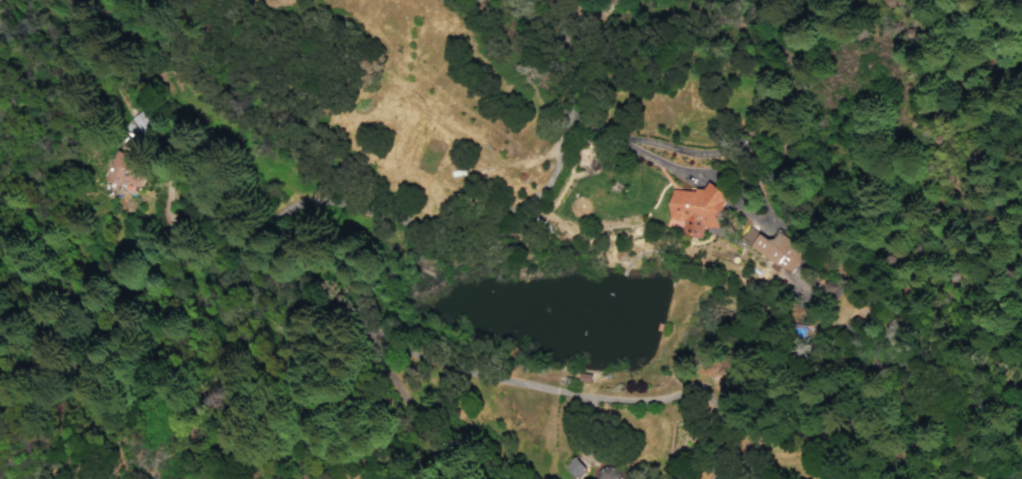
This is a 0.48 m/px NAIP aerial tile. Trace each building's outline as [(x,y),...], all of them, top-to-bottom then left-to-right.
[(105,148),(90,183),(134,201),(148,167),(105,148)] [(683,236),(702,238),(704,226),(720,228),(724,188),(705,186),(705,191),(672,188),(668,218),(684,220),(683,236)] [(791,270),(801,252),(790,246),(793,240),(776,231),(771,240),(756,233),(748,248),(791,270)] [(570,478),(571,478),(584,470),(575,456),(561,465),(570,478)] [(614,473),(600,465),(592,478),(611,478),(614,473)]
